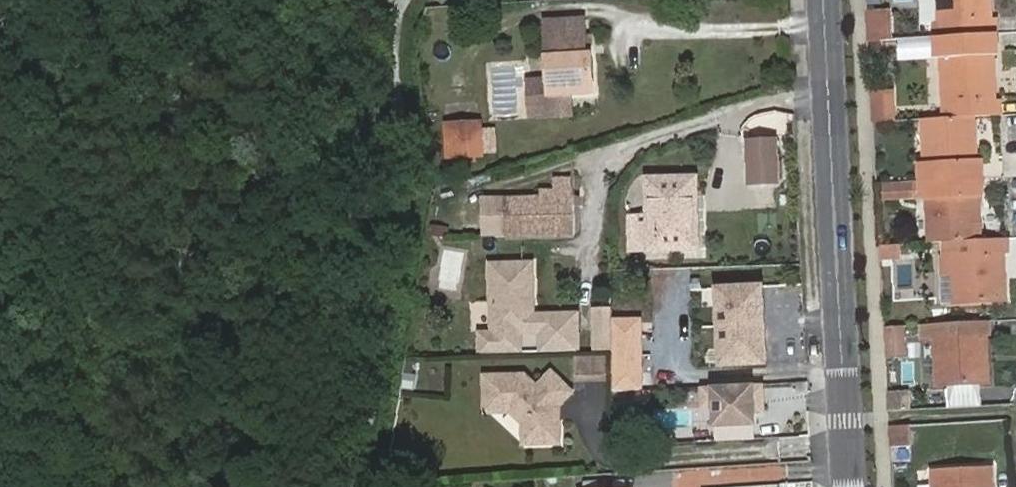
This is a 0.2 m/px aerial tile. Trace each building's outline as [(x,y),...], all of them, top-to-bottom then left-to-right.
[(988,0),(938,0),(939,23),(967,22),(967,36),(995,34),(994,20),(989,20),(988,0)] [(870,42),(894,42),(893,8),(869,9),(870,42)] [(545,22),(548,95),(593,94),(591,55),(585,55),(584,20),(545,22)] [(941,57),(943,104),(964,103),(964,118),(972,117),(999,116),(998,101),(994,102),(992,54),(996,54),(995,34),(967,36),(936,38),(937,57),(941,57)] [(871,96),(873,122),(886,121),(885,95),(871,96)] [(919,166),(920,182),(981,178),(980,162),(976,163),(972,117),(964,118),(923,120),(924,166),(919,166)] [(480,122),(446,124),(448,158),(481,156),(480,122)] [(774,140),(748,141),(750,183),(777,182),(774,140)] [(648,250),(698,249),(697,177),(646,179),(648,250)] [(926,197),(929,243),(950,242),(980,240),(977,194),(982,194),(981,178),(920,182),(881,184),(882,199),(926,197)] [(504,198),(504,235),(574,233),(573,179),(554,180),(554,191),(539,191),(539,198),(504,198)] [(1002,255),(1008,255),(1007,239),(980,240),(950,242),(954,302),(1004,299),(1002,255)] [(900,259),(900,245),(880,246),(881,260),(900,259)] [(528,353),(528,337),(526,285),(525,267),(479,268),(481,354),(528,353)] [(717,285),(722,368),(776,365),(771,281),(717,285)] [(920,325),(921,342),(934,341),(937,386),(987,382),(984,336),(990,336),(989,321),(920,325)] [(886,357),(908,357),(908,325),(886,325),(886,357)] [(576,354),(576,381),(609,381),(610,355),(576,354)] [(539,387),(526,375),(485,376),(486,414),(512,413),(524,424),(524,447),(562,446),(561,406),(574,392),(553,372),(539,387)] [(703,429),(764,430),(765,385),(704,384),(703,429)] [(896,407),(912,406),(910,389),(895,391),(896,407)] [(909,444),(908,426),(889,427),(890,445),(909,444)] [(990,467),(931,470),(932,486),(991,486),(990,467)]
